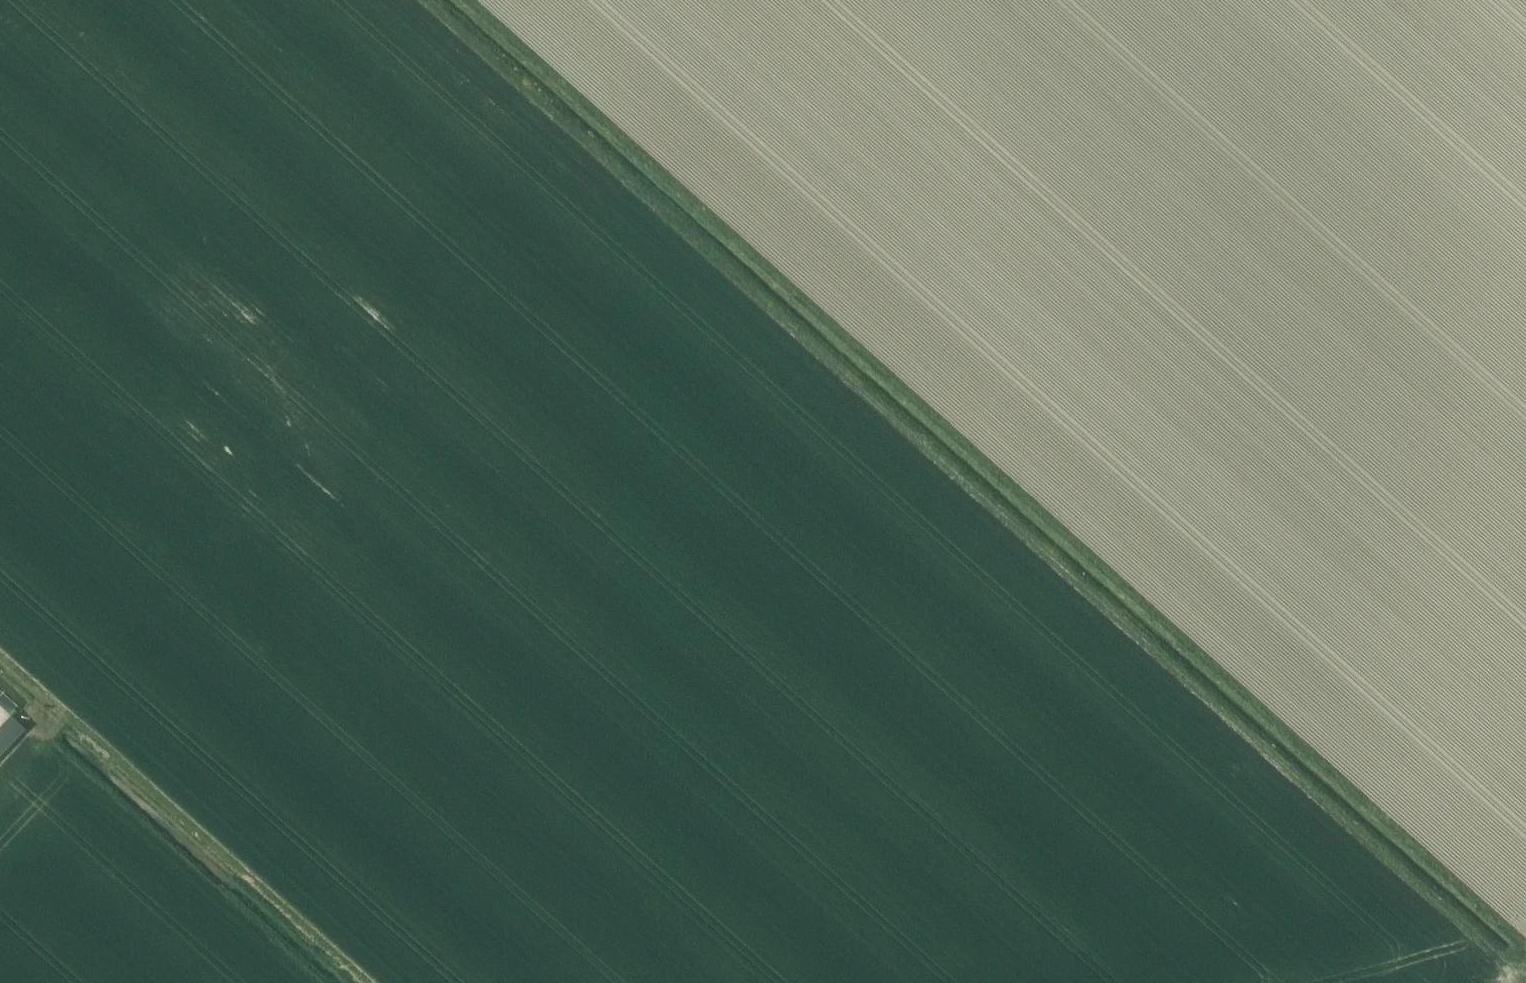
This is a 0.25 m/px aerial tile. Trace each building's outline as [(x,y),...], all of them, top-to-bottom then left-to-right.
[(0,720),(0,754),(28,725),(11,709),(0,720)]
